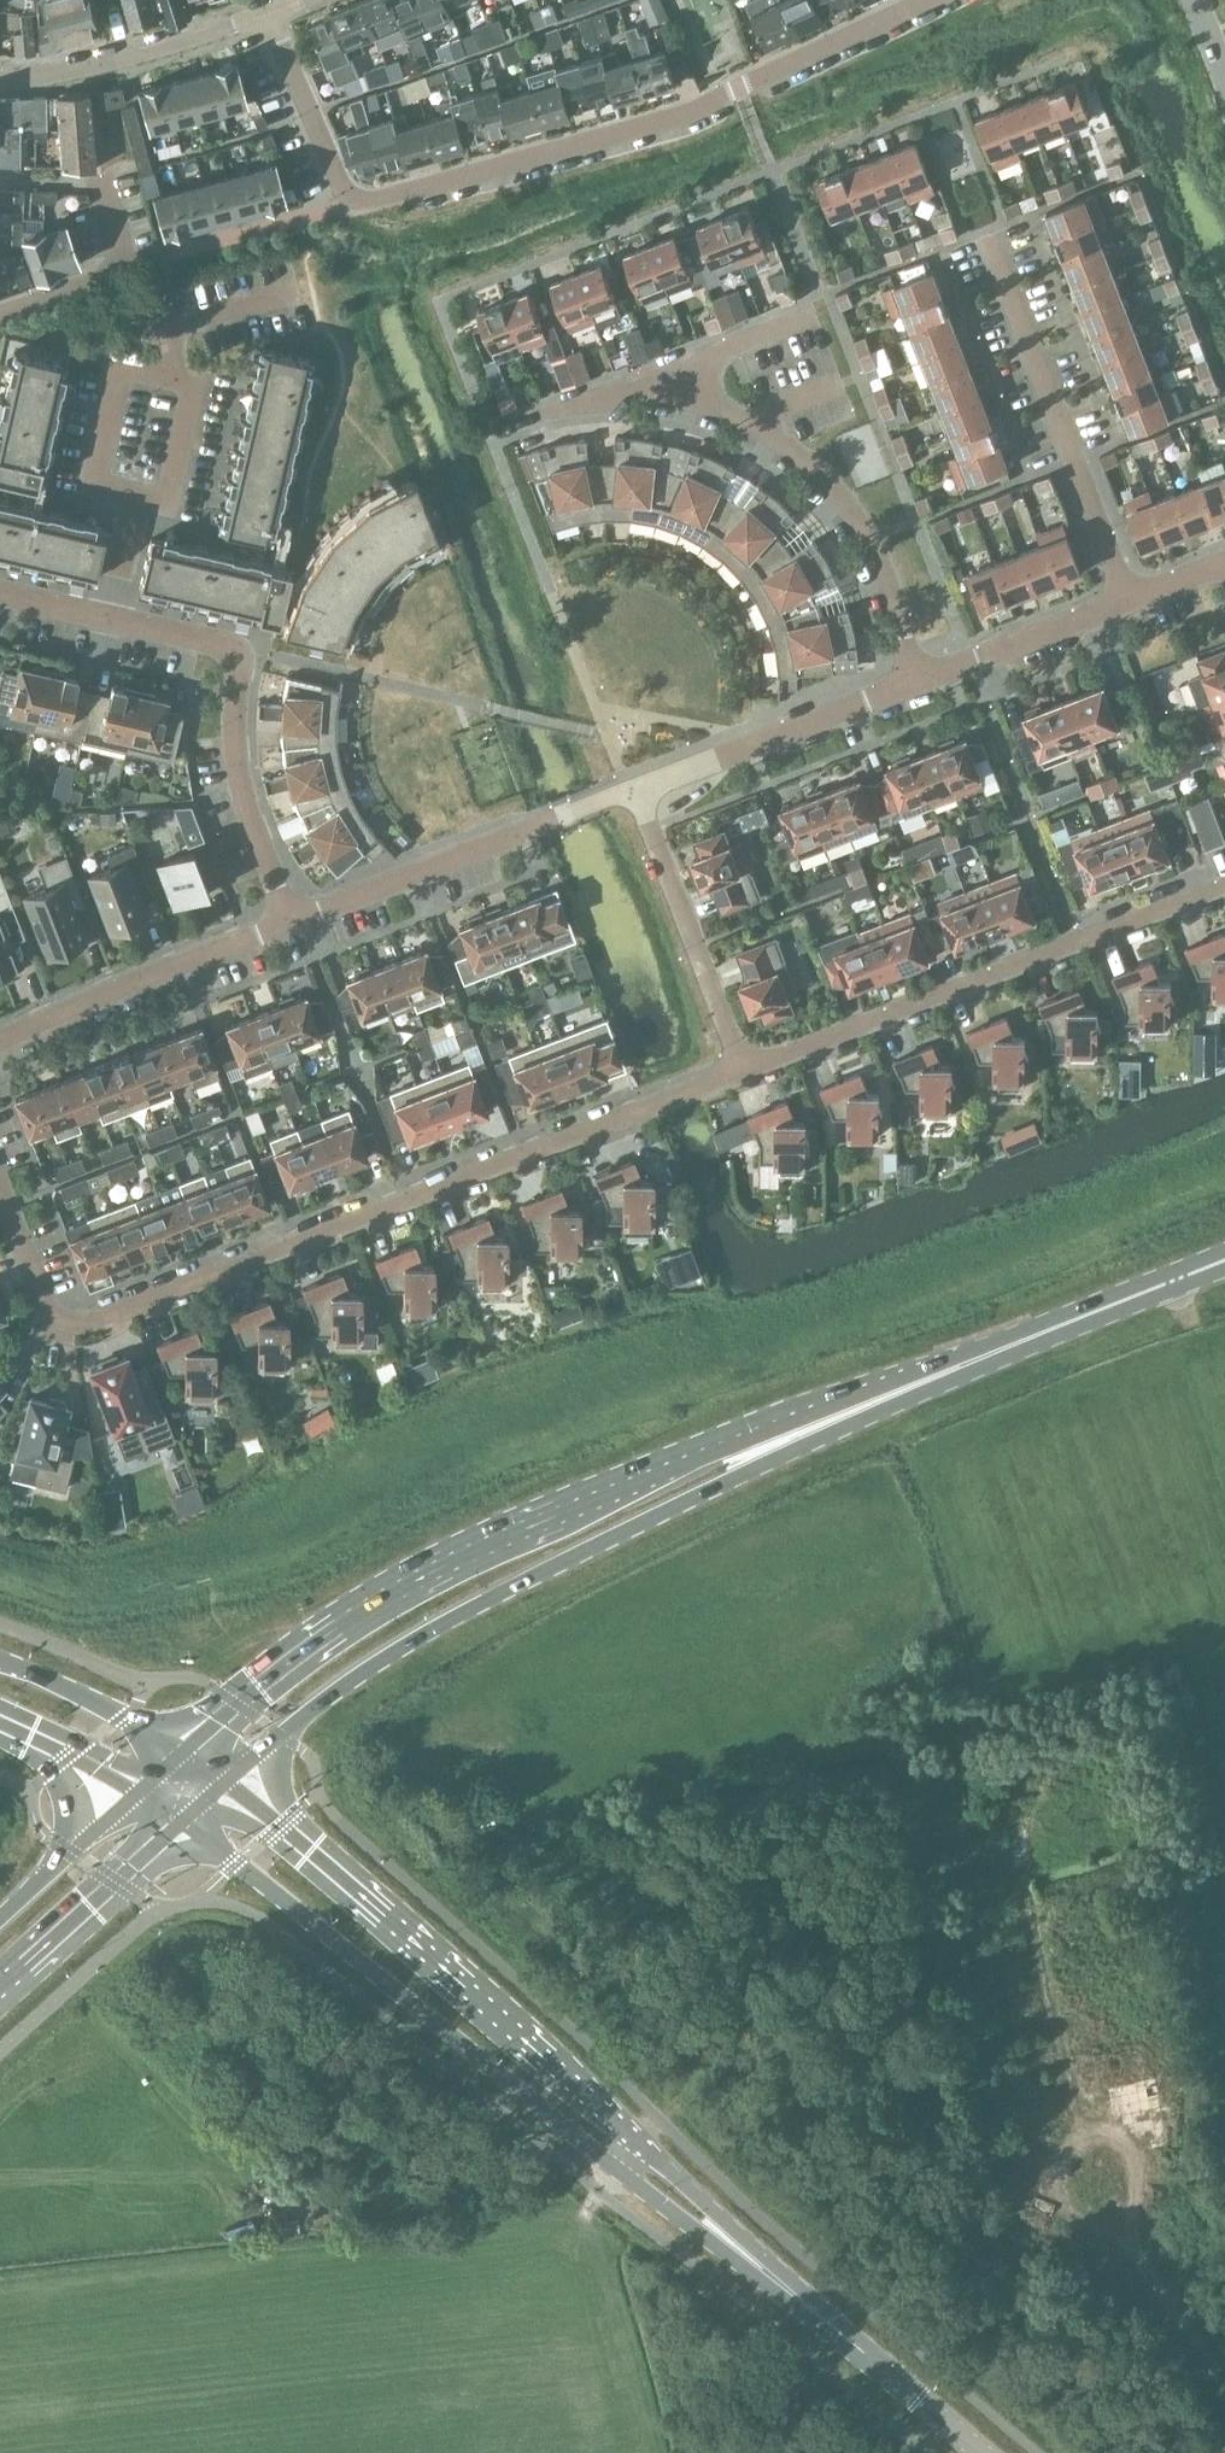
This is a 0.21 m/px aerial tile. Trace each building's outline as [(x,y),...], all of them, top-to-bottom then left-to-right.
[(1,7),(13,9),(33,11),(39,10),(38,0),(0,0),(0,7),(1,7)] [(39,10),(40,10),(43,49),(57,45),(80,39),(70,0),(38,0),(39,10)] [(80,39),(104,33),(95,0),(70,0),(80,39)] [(133,26),(159,19),(154,0),(126,0),(133,26)] [(168,26),(194,18),(188,0),(160,0),(168,26)] [(362,3),(376,37),(404,26),(394,0),(369,0),(362,3)] [(404,26),(408,36),(416,57),(424,54),(427,52),(426,50),(419,32),(431,27),(420,0),(394,0),(404,26)] [(431,27),(452,19),(445,0),(420,0),(431,27)] [(452,19),(465,14),(460,2),(467,0),(445,0),(452,19)] [(653,25),(669,18),(661,0),(642,0),(653,25)] [(780,5),(777,0),(764,0),(747,8),(767,49),(794,36),(780,5)] [(780,5),(794,36),(821,23),(810,0),(790,0),(780,5)] [(821,23),(831,19),(829,15),(842,9),(838,0),(810,0),(821,23)] [(842,9),(856,2),(858,6),(866,3),(865,0),(838,0),(842,9)] [(364,55),(360,44),(376,37),(362,3),(333,14),(347,49),(351,60),(364,55)] [(554,6),(541,10),(547,25),(559,22),(554,6)] [(1,36),(2,31),(15,33),(13,9),(1,7),(0,7),(0,36),(1,36)] [(33,11),(13,9),(15,33),(17,56),(37,54),(33,11)] [(547,25),(541,10),(531,13),(536,29),(547,25)] [(347,49),(333,14),(325,18),(327,22),(311,28),(328,69),(330,68),(337,86),(350,81),(358,78),(351,60),(347,49)] [(604,14),(591,17),(598,42),(612,38),(604,14)] [(598,42),(591,17),(579,21),(587,47),(598,44),(598,42)] [(500,19),(488,23),(496,43),(514,37),(510,27),(504,29),(500,19)] [(496,43),(488,23),(473,29),(474,33),(480,49),(496,43)] [(628,29),(637,60),(647,96),(677,87),(667,52),(652,56),(646,37),(643,38),(643,35),(640,36),(638,26),(628,29)] [(558,28),(546,33),(553,48),(564,44),(558,28)] [(474,33),(461,38),(468,56),(481,51),(480,49),(474,33)] [(553,48),(546,33),(536,37),(542,52),(553,48)] [(461,38),(438,46),(444,64),(468,56),(461,38)] [(517,45),(502,51),(508,66),(523,60),(517,45)] [(617,54),(603,58),(616,100),(617,105),(647,96),(637,60),(620,65),(617,54)] [(603,58),(579,65),(592,107),(616,100),(603,58)] [(455,66),(460,82),(471,78),(469,70),(479,67),(476,59),(455,66)] [(400,60),(386,65),(392,82),(405,78),(400,60)] [(392,82),(386,65),(364,72),(370,89),(392,82)] [(557,71),(560,84),(570,114),(592,107),(579,65),(557,71)] [(236,66),(212,73),(222,112),(247,106),(236,66)] [(555,67),(528,76),(533,92),(530,92),(541,128),(571,119),(570,114),(560,84),(557,71),(555,67)] [(212,73),(187,79),(198,119),(222,112),(212,73)] [(427,77),(415,81),(421,98),(432,94),(427,77)] [(485,93),(475,96),(488,138),(511,132),(501,101),(498,88),(494,77),(481,81),(485,93)] [(352,86),(347,88),(351,96),(363,91),(358,78),(350,81),(352,86)] [(187,79),(163,86),(174,125),(198,119),(187,79)] [(421,98),(415,81),(404,85),(409,102),(421,98)] [(1076,83),(1050,93),(1064,130),(1090,120),(1076,83)] [(511,84),(498,88),(511,132),(512,136),(533,130),(541,128),(530,92),(523,95),(515,97),(511,84)] [(139,92),(150,132),(174,125),(163,86),(139,92)] [(97,93),(100,109),(124,105),(121,88),(97,93)] [(473,89),(449,96),(450,101),(451,103),(454,116),(463,146),(474,142),(488,138),(475,96),(473,89)] [(1050,93),(1027,102),(1041,139),(1064,130),(1050,93)] [(58,111),(58,132),(92,131),(91,95),(58,98),(46,98),(46,111),(58,111)] [(359,131),(339,136),(352,166),(358,164),(361,176),(382,169),(370,127),(362,100),(351,104),(359,131)] [(33,101),(0,102),(0,166),(19,166),(19,128),(33,128),(33,101)] [(45,101),(33,101),(33,128),(33,130),(46,129),(45,101)] [(444,119),(426,124),(437,159),(448,156),(465,151),(463,146),(454,116),(451,103),(450,101),(440,105),(444,119)] [(1027,102),(1003,111),(1018,148),(1041,139),(1027,102)] [(121,110),(124,119),(137,116),(134,106),(121,110)] [(1018,148),(1003,111),(977,121),(996,169),(1022,159),(1018,148)] [(253,119),(258,131),(268,127),(262,115),(253,119)] [(126,129),(139,125),(137,116),(124,119),(126,129)] [(407,116),(393,121),(396,133),(405,163),(407,168),(437,159),(426,124),(410,129),(407,116)] [(393,121),(370,127),(382,169),(405,163),(396,133),(393,121)] [(126,129),(129,139),(142,135),(139,125),(126,129)] [(46,129),(33,130),(34,142),(46,141),(46,129)] [(92,131),(58,132),(59,169),(92,168),(92,131)] [(129,139),(131,148),(144,145),(142,135),(129,139)] [(271,135),(261,139),(267,151),(276,147),(271,135)] [(891,154),(905,191),(909,202),(935,192),(917,144),(891,154)] [(131,148),(134,158),(147,154),(144,145),(131,148)] [(134,158),(137,168),(150,164),(147,154),(134,158)] [(891,154),(867,163),(881,200),(905,191),(891,154)] [(1107,168),(1111,179),(1125,174),(1121,162),(1107,168)] [(867,163),(844,172),(858,209),(881,200),(867,163)] [(139,177),(152,174),(150,164),(137,168),(139,177)] [(274,164),(250,171),(261,211),(285,204),(274,164)] [(250,171),(226,178),(237,217),(261,211),(250,171)] [(858,209),(844,172),(818,182),(832,219),(858,209)] [(226,178),(202,184),(213,224),(237,217),(226,178)] [(1073,181),(1059,186),(1063,198),(1078,192),(1073,181)] [(202,184),(178,191),(189,231),(213,224),(202,184)] [(1063,198),(1059,186),(1045,192),(1049,203),(1063,198)] [(14,191),(13,204),(23,205),(24,192),(14,191)] [(178,191),(153,198),(164,237),(189,231),(178,191)] [(44,192),(31,192),(30,202),(43,203),(44,192)] [(44,192),(43,203),(56,203),(57,193),(44,192)] [(1132,199),(1137,211),(1148,207),(1144,195),(1132,199)] [(1057,241),(1094,226),(1105,222),(1095,196),(1047,214),(1057,241)] [(1018,202),(1004,208),(1009,219),(1023,214),(1018,202)] [(1148,207),(1137,211),(1141,223),(1153,219),(1148,207)] [(722,219),(737,256),(740,265),(767,255),(749,209),(722,219)] [(713,265),(737,256),(722,219),(699,228),(713,265)] [(12,222),(12,235),(22,236),(23,223),(12,222)] [(65,226),(44,233),(58,273),(79,265),(65,226)] [(940,232),(945,243),(959,238),(954,226),(940,232)] [(1057,241),(1066,264),(1103,250),(1094,226),(1057,241)] [(22,241),(36,281),(58,273),(44,233),(22,241)] [(21,249),(22,236),(12,235),(11,248),(21,249)] [(676,237),(651,247),(668,293),(694,284),(676,237)] [(1149,244),(1155,258),(1166,253),(1161,239),(1149,244)] [(914,242),(899,247),(904,259),(918,253),(914,242)] [(668,293),(651,247),(625,256),(631,272),(636,284),(643,303),(668,293)] [(904,259),(899,247),(885,253),(890,264),(904,259)] [(1066,264),(1075,288),(1112,274),(1103,250),(1066,264)] [(1166,253),(1155,258),(1160,272),(1172,267),(1166,253)] [(15,278),(27,274),(24,264),(12,269),(15,278)] [(603,265),(578,274),(593,311),(606,306),(610,316),(621,312),(617,302),(603,265)] [(837,271),(842,283),(856,277),(851,266),(837,271)] [(786,271),(772,277),(783,306),(797,300),(786,271)] [(631,272),(623,275),(628,287),(636,284),(631,272)] [(894,317),(905,313),(942,298),(932,272),(884,291),(894,317)] [(15,278),(18,288),(31,283),(27,274),(15,278)] [(593,311),(578,274),(552,284),(570,331),(597,321),(593,311)] [(1075,288),(1085,313),(1122,298),(1112,274),(1075,288)] [(1176,278),(1164,282),(1164,284),(1169,296),(1181,292),(1176,278)] [(1164,284),(1151,289),(1156,301),(1169,296),(1164,284)] [(837,295),(842,309),(854,305),(848,291),(837,295)] [(503,303),(517,341),(521,350),(547,340),(529,293),(503,303)] [(713,300),(719,316),(724,328),(738,323),(727,295),(713,300)] [(905,313),(914,336),(951,322),(942,298),(905,313)] [(1085,313),(1094,337),(1131,323),(1122,298),(1085,313)] [(484,326),(473,330),(485,363),(497,359),(493,350),(517,341),(503,303),(479,313),(484,326)] [(1177,316),(1183,331),(1194,326),(1189,312),(1177,316)] [(724,328),(719,316),(705,321),(710,334),(724,328)] [(914,336),(924,360),(961,346),(951,322),(914,336)] [(1094,337),(1103,361),(1140,347),(1131,323),(1094,337)] [(1194,326),(1183,331),(1188,345),(1200,340),(1194,326)] [(651,356),(646,344),(640,328),(626,334),(637,362),(651,356)] [(855,343),(860,357),(872,352),(866,338),(855,343)] [(660,339),(646,344),(651,356),(665,351),(660,339)] [(924,360),(933,385),(970,370),(961,346),(924,360)] [(1103,361),(1113,385),(1150,371),(1140,347),(1103,361)] [(273,532),(309,372),(311,361),(260,349),(219,529),(270,541),(273,532)] [(581,351),(567,356),(578,385),(592,379),(581,351)] [(37,487),(63,375),(65,364),(14,352),(0,413),(0,479),(37,487)] [(872,352),(860,357),(866,371),(877,366),(872,352)] [(578,385),(567,356),(553,362),(564,390),(578,385)] [(1196,365),(1201,379),(1213,375),(1207,361),(1196,365)] [(933,385),(942,409),(979,395),(970,370),(933,385)] [(1113,385),(1121,409),(1159,394),(1150,371),(1113,385)] [(1213,375),(1201,379),(1207,393),(1218,389),(1213,375)] [(874,391),(879,405),(891,401),(885,387),(874,391)] [(1159,394),(1121,409),(1132,435),(1179,416),(1169,390),(1159,394)] [(500,400),(504,413),(519,407),(514,395),(500,400)] [(942,409),(952,433),(989,419),(979,395),(942,409)] [(891,401),(879,405),(884,420),(896,415),(891,401)] [(1217,412),(1203,418),(1207,429),(1222,424),(1217,412)] [(952,433),(961,457),(998,442),(989,419),(952,433)] [(1169,431),(1155,436),(1159,448),(1174,443),(1169,431)] [(892,440),(898,454),(909,450),(904,436),(892,440)] [(1159,448),(1155,436),(1141,442),(1145,453),(1159,448)] [(606,519),(632,520),(640,440),(626,439),(616,439),(616,449),(616,465),(603,465),(606,519)] [(580,523),(606,519),(603,465),(590,466),(588,450),(589,450),(587,440),(577,441),(577,442),(563,444),(580,523)] [(632,520),(657,525),(671,472),(659,469),(662,453),(664,443),(654,442),(640,440),(632,520)] [(998,442),(961,457),(950,461),(960,487),(999,472),(1008,469),(998,442)] [(554,530),(580,523),(563,444),(550,448),(550,447),(540,450),(548,474),(535,478),(554,530)] [(909,450),(898,454),(903,468),(915,464),(909,450)] [(657,525),(682,533),(715,459),(701,455),(702,454),(692,451),(689,460),(684,476),(671,472),(657,525)] [(1100,458),(1105,469),(1119,464),(1114,452),(1100,458)] [(526,455),(521,457),(530,480),(535,478),(526,455)] [(682,533),(705,546),(734,499),(723,493),(731,479),(736,470),(727,465),(727,466),(715,459),(682,533)] [(1008,469),(999,472),(1004,483),(1012,480),(1008,469)] [(1051,476),(1037,482),(1041,493),(1055,488),(1051,476)] [(1201,486),(1216,523),(1224,519),(1224,477),(1201,486)] [(288,617),(283,631),(350,646),(362,612),(382,584),(407,560),(439,543),(414,480),(409,483),(403,486),(397,489),(371,503),(332,540),(300,584),(288,617)] [(705,546),(725,562),(779,501),(768,493),(768,492),(760,486),(754,494),(755,494),(745,507),(734,499),(705,546)] [(1201,486),(1178,495),(1192,532),(1216,523),(1201,486)] [(1010,492),(996,497),(1000,509),(1015,504),(1010,492)] [(1169,541),(1154,504),(1150,493),(1124,503),(1143,551),(1169,541)] [(1178,495),(1154,504),(1169,541),(1192,532),(1178,495)] [(928,497),(916,502),(922,516),(933,511),(928,497)] [(1000,509),(996,497),(982,503),(986,515),(1000,509)] [(725,562),(743,580),(785,546),(776,536),(788,525),(789,525),(796,519),(789,511),(779,501),(725,562)] [(95,580),(106,529),(95,526),(0,505),(0,558),(95,580)] [(971,507),(955,513),(960,524),(975,518),(971,507)] [(933,521),(937,532),(952,526),(949,515),(933,521)] [(1038,536),(1042,547),(1056,584),(1082,574),(1064,526),(1038,536)] [(151,539),(139,591),(260,618),(277,622),(279,623),(281,615),(288,585),(291,572),(162,542),(151,539)] [(743,580),(758,602),(828,561),(820,550),(820,549),(814,541),(806,547),(792,557),(785,546),(743,580)] [(1042,547),(1018,556),(1033,593),(1056,584),(1042,547)] [(1018,556),(995,565),(1009,602),(1033,593),(1018,556)] [(758,602),(769,625),(820,606),(814,594),(829,587),(838,583),(834,574),(828,561),(758,602)] [(1009,602),(995,565),(969,575),(983,612),(1009,602)] [(769,625),(776,650),(855,634),(851,620),(852,619),(849,610),(839,613),(824,618),(820,606),(769,625)] [(855,634),(776,650),(780,676),(779,703),(781,703),(781,690),(799,690),(799,689),(798,689),(798,676),(835,673),(835,672),(834,672),(833,660),(849,658),(859,657),(858,647),(857,647),(855,634)] [(1205,706),(1224,698),(1224,652),(1199,662),(1214,702),(1204,706),(1205,706)] [(35,730),(48,672),(33,668),(32,671),(21,668),(18,678),(0,674),(0,722),(35,730)] [(35,730),(81,741),(91,695),(74,691),(77,678),(48,672),(35,730)] [(283,696),(282,706),(282,713),(337,717),(341,690),(343,681),(342,681),(340,690),(287,678),(283,696)] [(81,741),(127,751),(140,693),(112,686),(109,699),(91,695),(81,741)] [(1104,687),(1078,697),(1093,737),(1119,727),(1113,710),(1127,704),(1121,690),(1107,696),(1104,687)] [(140,693),(127,751),(173,762),(183,716),(165,711),(167,702),(155,699),(156,696),(140,693)] [(1078,697),(1052,707),(1071,756),(1072,756),(1068,747),(1093,737),(1078,697)] [(1220,747),(1224,745),(1224,698),(1205,706),(1220,747)] [(258,712),(257,723),(258,723),(259,719),(270,720),(271,705),(260,705),(260,700),(258,700),(258,712)] [(281,731),(282,748),(337,743),(337,717),(282,713),(282,706),(271,705),(270,720),(281,720),(281,731)] [(1071,756),(1052,707),(1042,711),(1040,707),(1028,711),(1029,716),(1025,717),(1029,726),(1015,731),(1030,772),(1071,756)] [(943,750),(942,750),(960,797),(984,787),(975,763),(989,758),(984,744),(970,749),(967,741),(956,745),(954,740),(941,745),(943,750)] [(284,765),(286,775),(288,782),(342,768),(341,766),(346,762),(343,746),(337,744),(337,743),(282,748),(284,765)] [(942,750),(916,760),(930,797),(929,797),(933,807),(960,797),(942,750)] [(891,779),(879,784),(893,822),(933,807),(929,797),(930,797),(916,760),(911,762),(909,757),(897,762),(899,767),(888,771),(891,779)] [(1171,765),(1165,767),(1171,782),(1193,774),(1191,769),(1187,760),(1175,764),(1172,766),(1171,765)] [(59,765),(49,809),(66,807),(75,769),(59,765)] [(292,798),(299,814),(350,792),(342,768),(288,782),(286,775),(275,777),(279,791),(290,788),(292,798)] [(263,776),(262,776),(265,787),(267,799),(269,798),(268,794),(279,791),(275,777),(264,780),(263,776)] [(1115,776),(1102,781),(1106,793),(1120,788),(1115,776)] [(860,781),(835,791),(853,837),(893,822),(879,784),(863,790),(860,781)] [(1106,793),(1102,781),(1088,786),(1093,799),(1106,793)] [(118,788),(114,804),(135,803),(137,792),(118,788)] [(1059,788),(1039,795),(1045,809),(1065,802),(1059,788)] [(72,790),(69,800),(79,803),(82,792),(72,790)] [(811,800),(809,801),(827,847),(853,837),(835,791),(824,795),(822,791),(809,796),(811,800)] [(306,830),(311,839),(315,845),(362,815),(361,814),(364,809),(356,794),(351,794),(350,792),(299,814),(306,830)] [(1165,805),(1125,820),(1144,870),(1170,859),(1167,851),(1181,845),(1194,841),(1186,821),(1178,800),(1165,805)] [(785,820),(771,825),(782,854),(785,863),(799,858),(827,847),(809,801),(782,811),(785,820)] [(172,807),(188,847),(205,841),(191,806),(172,807)] [(968,817),(975,836),(994,828),(987,810),(968,817)] [(114,811),(99,812),(100,824),(115,823),(114,811)] [(318,889),(336,873),(363,850),(372,859),(371,860),(372,861),(385,848),(394,857),(395,856),(376,837),(362,815),(315,845),(311,839),(301,845),(309,857),(319,851),(324,860),(335,872),(317,888),(318,889)] [(1125,820),(1099,830),(1118,880),(1144,870),(1125,820)] [(1198,832),(1206,853),(1224,845),(1224,840),(1219,824),(1198,832)] [(943,835),(949,851),(962,846),(955,830),(943,835)] [(1068,842),(1059,846),(1075,886),(1088,881),(1092,890),(1118,880),(1099,830),(1073,840),(1068,842)] [(693,861),(695,865),(690,867),(695,880),(699,878),(704,889),(712,885),(723,913),(761,899),(740,843),(730,847),(725,833),(696,844),(702,858),(693,861)] [(943,835),(903,851),(909,866),(932,857),(949,851),(943,835)] [(290,847),(288,848),(294,858),(300,867),(302,867),(300,863),(309,857),(301,845),(292,851),(290,847)] [(89,879),(110,933),(126,927),(128,932),(144,926),(142,921),(146,919),(135,890),(148,884),(133,846),(106,857),(112,870),(89,879)] [(962,846),(949,851),(954,864),(967,859),(962,846)] [(209,895),(192,851),(156,865),(173,909),(209,895)] [(22,896),(46,960),(63,953),(64,957),(83,949),(81,946),(87,943),(74,910),(85,905),(66,856),(39,866),(47,887),(22,896)] [(932,857),(909,866),(916,883),(938,874),(932,857)] [(849,871),(855,886),(868,880),(862,866),(849,871)] [(1018,874),(993,883),(996,890),(1012,930),(1022,926),(1036,920),(1033,912),(1046,907),(1031,869),(1018,874)] [(837,876),(808,887),(812,898),(842,886),(837,876)] [(847,889),(846,895),(852,912),(877,902),(874,895),(868,880),(855,886),(847,889)] [(993,883),(966,894),(970,903),(971,903),(985,940),(1012,930),(996,890),(993,883)] [(3,974),(5,979),(18,974),(17,969),(20,968),(11,944),(8,935),(21,930),(13,912),(4,888),(0,890),(0,976),(3,974)] [(510,910),(524,947),(528,957),(574,940),(555,892),(510,910)] [(943,913),(930,918),(942,947),(954,942),(956,948),(957,951),(985,940),(971,903),(970,903),(966,894),(939,904),(943,913)] [(488,918),(485,919),(500,956),(524,947),(510,910),(501,913),(499,909),(487,913),(488,918)] [(926,909),(887,924),(905,971),(906,970),(908,975),(920,970),(919,965),(930,961),(926,953),(942,947),(930,918),(929,919),(926,909)] [(500,956),(485,919),(482,920),(481,916),(468,921),(470,925),(459,929),(462,938),(448,943),(463,983),(473,979),(505,967),(500,956)] [(887,924),(861,934),(879,981),(905,971),(887,924)] [(860,932),(820,947),(824,959),(823,960),(834,988),(847,983),(851,991),(879,981),(861,934),(860,932)] [(1188,949),(1199,978),(1215,979),(1215,996),(1224,996),(1224,935),(1188,949)] [(741,986),(745,997),(741,999),(746,1011),(750,1010),(752,1014),(760,1010),(765,1024),(794,1013),(789,999),(798,996),(777,940),(739,955),(750,983),(741,986)] [(425,951),(397,962),(416,1010),(443,999),(439,988),(453,983),(442,954),(428,960),(425,951)] [(584,953),(570,959),(580,986),(594,980),(584,953)] [(397,962),(373,971),(388,1008),(388,1009),(404,1003),(407,1013),(416,1010),(397,962)] [(1161,984),(1153,963),(1115,978),(1126,1006),(1126,1024),(1172,1023),(1171,983),(1161,984)] [(388,1008),(373,971),(369,973),(368,968),(355,973),(357,978),(346,982),(349,990),(335,996),(341,1010),(355,1004),(360,1019),(388,1008)] [(473,979),(463,983),(467,993),(477,990),(473,979)] [(553,981),(541,986),(545,998),(557,994),(553,981)] [(527,989),(533,1003),(545,998),(541,986),(540,984),(527,989)] [(1053,1034),(1053,1052),(1099,1051),(1099,1033),(1099,1018),(1099,1012),(1088,1012),(1080,991),(1042,1006),(1053,1034)] [(557,994),(545,998),(550,1011),(551,1012),(551,1014),(567,1007),(562,992),(557,994)] [(281,1007),(277,1008),(291,1045),(333,1029),(322,1001),(308,1006),(305,998),(294,1002),(292,997),(280,1002),(281,1007)] [(545,998),(533,1003),(538,1017),(551,1012),(550,1011),(545,998)] [(277,1008),(253,1018),(267,1055),(291,1045),(277,1008)] [(466,1017),(450,1024),(454,1033),(469,1027),(466,1017)] [(267,1055),(253,1018),(226,1028),(229,1037),(215,1042),(226,1070),(241,1065),(245,1077),(272,1066),(267,1055)] [(1110,1018),(1099,1018),(1099,1033),(1110,1033),(1110,1018)] [(1015,1040),(1007,1019),(969,1034),(980,1063),(997,1063),(997,1080),(1000,1080),(1000,1091),(1023,1091),(1023,1080),(1026,1080),(1026,1040),(1015,1040)] [(605,1022),(560,1039),(578,1087),(582,1086),(584,1090),(597,1085),(595,1081),(624,1070),(605,1022)] [(454,1033),(460,1049),(476,1043),(469,1027),(454,1033)] [(176,1038),(191,1075),(195,1086),(219,1077),(200,1029),(176,1038)] [(412,1034),(417,1047),(430,1042),(424,1029),(412,1034)] [(1214,1034),(1194,1034),(1194,1054),(1215,1054),(1214,1034)] [(500,1037),(486,1042),(492,1058),(506,1052),(500,1037)] [(176,1038),(154,1046),(168,1083),(191,1075),(176,1038)] [(560,1039),(535,1049),(554,1097),(557,1096),(558,1100),(571,1095),(569,1091),(578,1087),(560,1039)] [(430,1042),(417,1047),(422,1061),(435,1056),(430,1042)] [(154,1046),(131,1055),(150,1103),(173,1094),(168,1083),(154,1046)] [(896,1061),(907,1090),(924,1091),(924,1108),(927,1108),(927,1119),(950,1119),(950,1108),(953,1108),(953,1068),(942,1068),(934,1047),(896,1061)] [(554,1097),(535,1049),(495,1064),(510,1104),(524,1098),(527,1107),(538,1103),(540,1107),(552,1102),(551,1098),(554,1097)] [(131,1054),(107,1063),(121,1102),(125,1113),(150,1103),(131,1055),(131,1054)] [(483,1060),(441,1077),(459,1124),(464,1123),(466,1127),(478,1122),(477,1118),(487,1114),(484,1105),(498,1100),(483,1060)] [(1142,1061),(1120,1061),(1120,1079),(1119,1095),(1120,1097),(1142,1097),(1142,1061)] [(84,1074),(98,1111),(102,1122),(125,1113),(121,1102),(107,1063),(83,1072),(84,1074)] [(84,1074),(62,1082),(77,1119),(98,1111),(84,1074)] [(823,1089),(834,1118),(851,1119),(851,1136),(880,1136),(880,1096),(869,1096),(861,1075),(823,1089)] [(441,1077),(417,1086),(435,1133),(459,1124),(441,1077)] [(278,1085),(284,1099),(296,1094),(291,1081),(278,1085)] [(38,1091),(52,1128),(56,1139),(81,1130),(77,1119),(62,1082),(38,1091)] [(435,1133),(417,1086),(376,1101),(391,1140),(405,1135),(409,1144),(435,1133)] [(29,1137),(52,1128),(38,1091),(15,1100),(29,1137)] [(296,1094),(284,1099),(289,1113),(302,1108),(296,1094)] [(750,1117),(761,1146),(762,1164),(782,1163),(782,1174),(804,1174),(804,1163),(807,1163),(807,1123),(796,1123),(788,1103),(750,1117)] [(218,1106),(204,1111),(209,1124),(223,1118),(218,1106)] [(257,1109),(243,1115),(251,1135),(265,1130),(257,1109)] [(209,1124),(204,1111),(191,1116),(195,1129),(209,1124)] [(321,1122),(325,1133),(340,1170),(367,1159),(364,1151),(378,1146),(372,1132),(358,1137),(348,1112),(321,1122)] [(321,1122),(297,1131),(301,1142),(316,1179),(340,1170),(325,1133),(321,1122)] [(172,1124),(159,1129),(163,1141),(177,1136),(172,1124)] [(226,1125),(212,1130),(217,1143),(230,1137),(226,1125)] [(729,1127),(715,1132),(722,1150),(736,1144),(729,1127)] [(163,1141),(159,1129),(145,1134),(149,1147),(163,1141)] [(217,1143),(212,1130),(198,1135),(203,1148),(217,1143)] [(316,1179),(301,1142),(297,1131),(270,1142),(274,1153),(260,1158),(271,1187),(285,1181),(288,1190),(299,1186),(301,1190),(313,1185),(312,1181),(316,1179)] [(1017,1133),(1003,1139),(1011,1159),(1025,1153),(1017,1133)] [(126,1141),(113,1146),(117,1159),(131,1154),(126,1141)] [(180,1143),(166,1148),(171,1160),(185,1155),(180,1143)] [(117,1159),(113,1146),(99,1152),(104,1164),(117,1159)] [(171,1160),(166,1148),(152,1153),(157,1166),(171,1160)] [(897,1153),(886,1153),(886,1169),(897,1169),(897,1153)] [(81,1159),(67,1164),(72,1177),(85,1171),(81,1159)] [(225,1168),(230,1179),(244,1216),(269,1207),(250,1159),(225,1168)] [(134,1160),(120,1165),(125,1178),(139,1173),(134,1160)] [(603,1199),(591,1203),(599,1223),(606,1223),(622,1223),(622,1235),(652,1235),(652,1183),(641,1183),(633,1162),(595,1177),(603,1199)] [(72,1177),(67,1164),(53,1169),(58,1182),(72,1177)] [(915,1165),(901,1164),(902,1186),(916,1186),(915,1165)] [(125,1178),(120,1165),(106,1171),(111,1183),(125,1178)] [(225,1168),(204,1176),(208,1187),(223,1224),(244,1216),(230,1179),(225,1168)] [(179,1186),(184,1197),(198,1235),(200,1235),(200,1233),(223,1224),(208,1187),(204,1176),(179,1186)] [(88,1178),(74,1183),(79,1196),(93,1191),(88,1178)] [(79,1196),(74,1183),(60,1188),(65,1201),(79,1196)] [(179,1186),(157,1194),(162,1205),(176,1244),(198,1235),(184,1197),(179,1186)] [(533,1235),(533,1251),(579,1251),(579,1211),(568,1211),(560,1191),(522,1205),(533,1235)] [(135,1203),(111,1212),(130,1260),(152,1251),(153,1253),(154,1252),(139,1214),(135,1203)] [(162,1205),(139,1214),(154,1252),(176,1244),(162,1205)] [(88,1221),(92,1232),(106,1269),(130,1260),(111,1212),(88,1221)] [(460,1262),(460,1279),(480,1279),(480,1290),(502,1290),(502,1279),(506,1279),(506,1240),(495,1240),(487,1219),(449,1233),(460,1262)] [(106,1269),(92,1232),(69,1241),(83,1278),(106,1269)] [(387,1291),(404,1290),(404,1307),(433,1307),(433,1268),(423,1268),(414,1247),(376,1261),(387,1291)] [(693,1255),(664,1266),(670,1284),(700,1273),(693,1255)] [(314,1318),(314,1336),(334,1336),(334,1346),(357,1346),(357,1336),(360,1336),(360,1296),(350,1296),(342,1275),(303,1290),(314,1318)] [(258,1347),(258,1364),(287,1364),(287,1324),(277,1324),(269,1303),(230,1318),(242,1347),(258,1347)] [(579,1306),(552,1316),(557,1329),(584,1319),(579,1306)] [(169,1375),(185,1375),(185,1392),(189,1392),(189,1402),(211,1402),(211,1392),(214,1392),(214,1352),(204,1352),(196,1331),(158,1346),(169,1375)] [(100,1368),(91,1371),(125,1460),(145,1452),(174,1441),(154,1389),(141,1394),(132,1371),(127,1358),(118,1361),(116,1357),(98,1363),(100,1368)] [(30,1399),(11,1477),(35,1483),(65,1490),(72,1459),(57,1455),(63,1430),(68,1408),(64,1407),(65,1402),(49,1398),(48,1403),(30,1399)] [(327,1408),(314,1415),(322,1429),(335,1422),(327,1408)] [(120,1488),(100,1491),(106,1527),(126,1524),(120,1488)] [(195,1488),(171,1497),(178,1515),(202,1506),(195,1488)]
